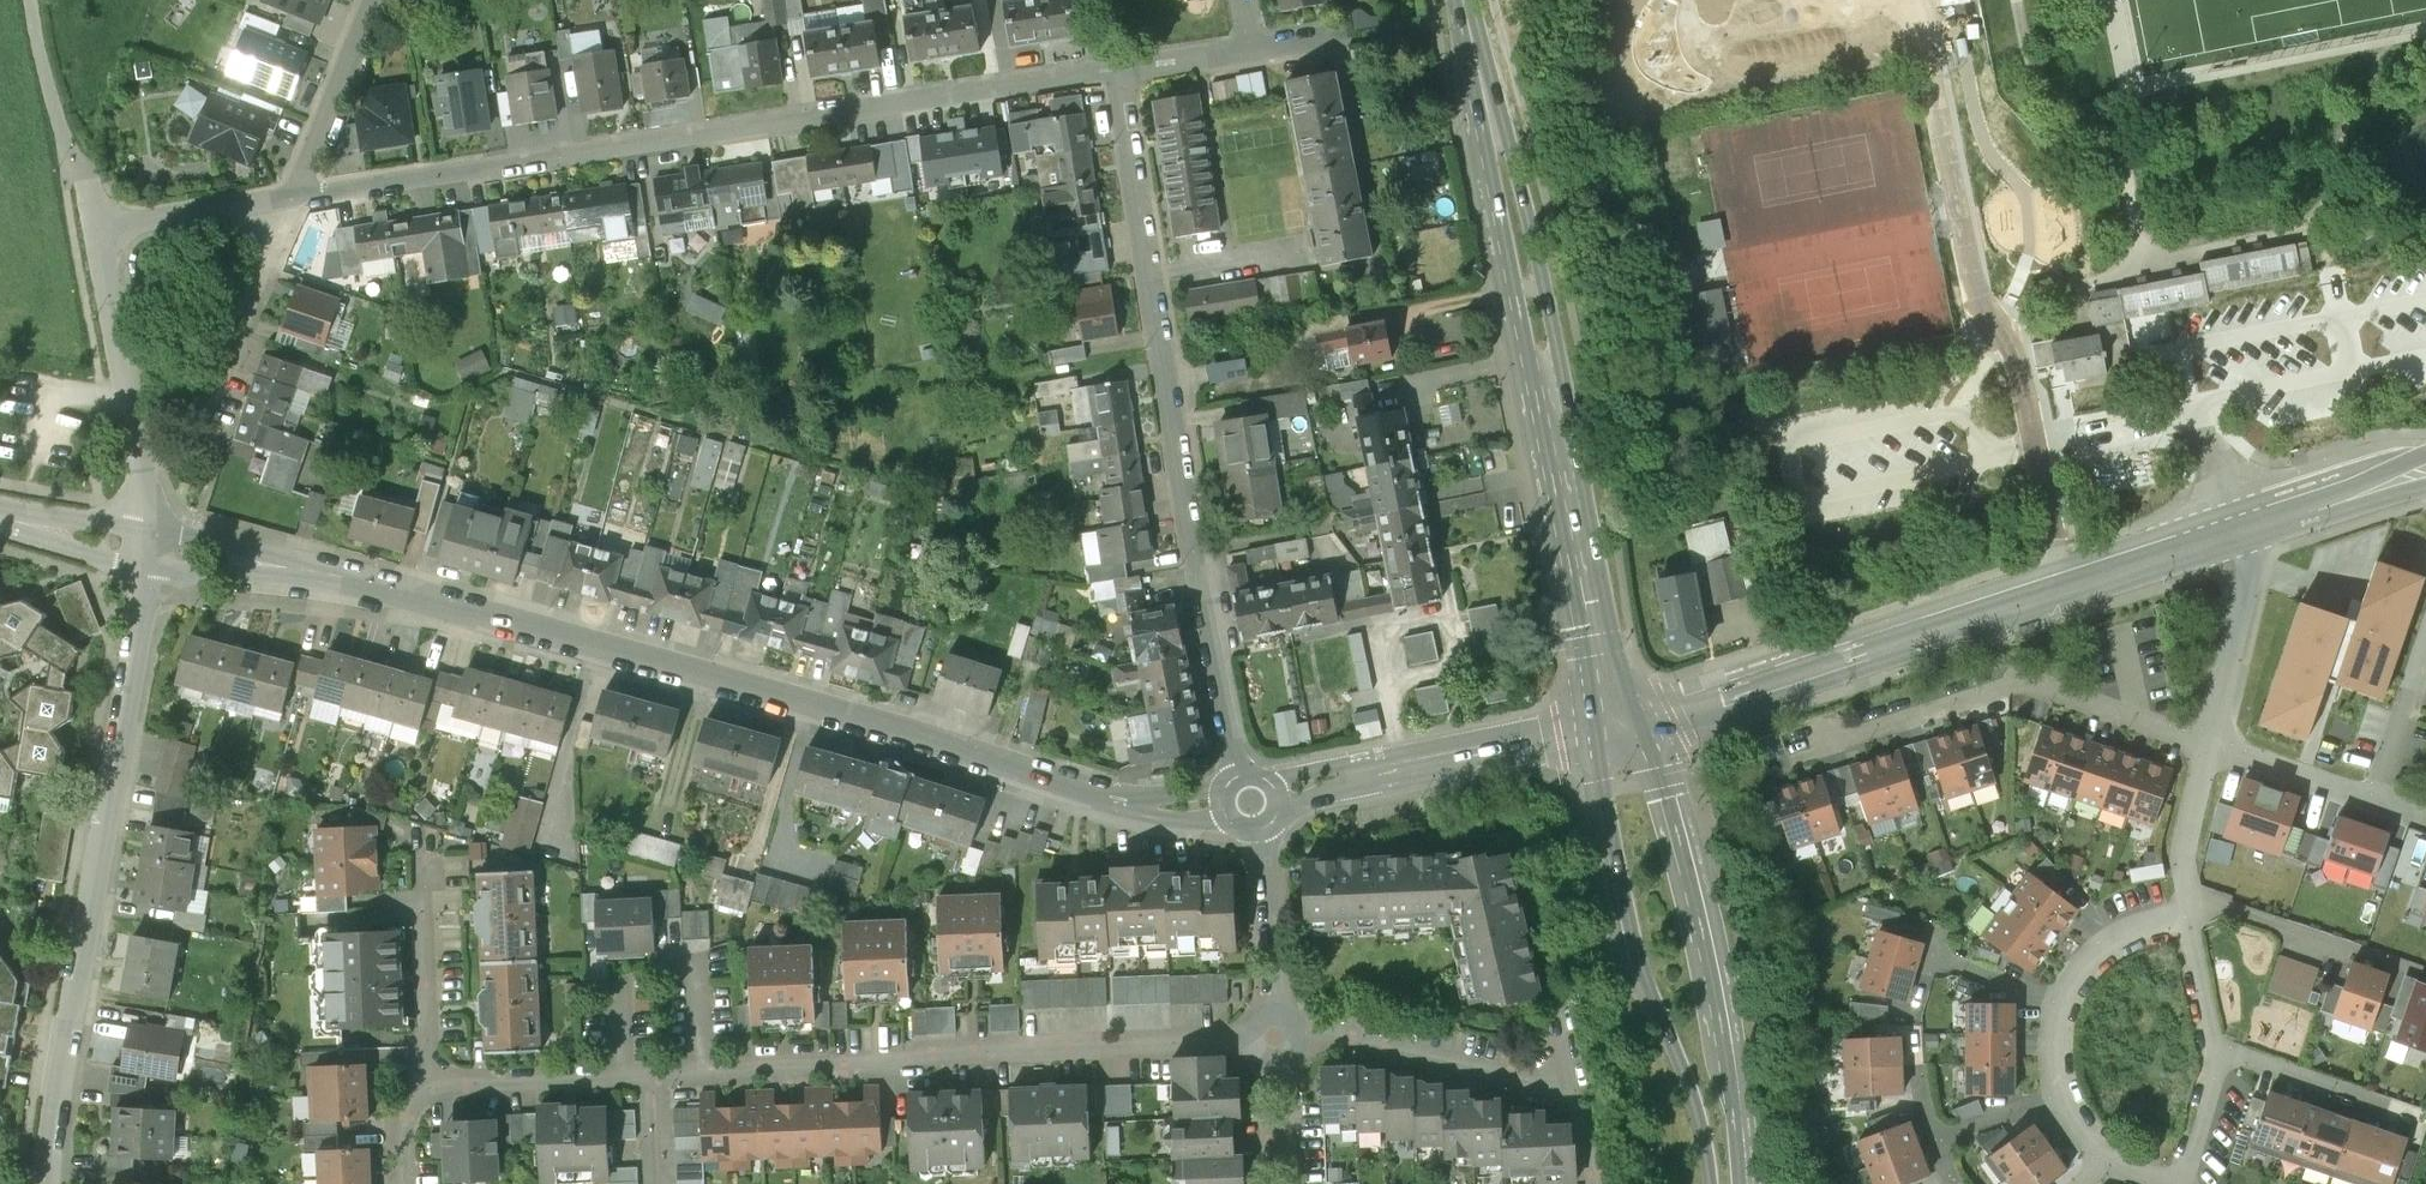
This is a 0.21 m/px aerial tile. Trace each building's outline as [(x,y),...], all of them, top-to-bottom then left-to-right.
[(265,1),(290,11),(317,21),(319,22),(328,0),(266,0),(265,1)] [(788,21),(805,19),(802,0),(785,0),(788,21)] [(867,17),(888,14),(885,0),(864,0),(867,17)] [(1004,3),(1011,47),(1045,42),(1038,0),(1024,0),(1004,3)] [(1045,42),(1079,37),(1079,35),(1074,5),(1073,0),(1038,0),(1045,42)] [(1284,12),(1327,4),(1326,0),(1281,0),(1284,12)] [(1088,3),(1074,5),(1079,35),(1093,33),(1088,3)] [(973,8),(939,13),(946,58),(980,52),(973,8)] [(255,15),(246,11),(240,28),(249,32),(255,15)] [(317,21),(290,11),(284,26),(310,37),(317,21)] [(939,13),(905,19),(912,63),(946,58),(939,13)] [(281,25),(255,15),(249,32),(274,42),(281,25)] [(728,18),(705,21),(710,51),(733,47),(728,18)] [(874,23),(840,29),(847,73),(881,68),(874,23)] [(240,28),(239,28),(231,49),(239,52),(231,73),(289,96),(306,54),(274,42),(249,32),(240,28)] [(840,29),(805,34),(812,79),(847,73),(840,29)] [(571,30),(557,32),(561,60),(575,58),(571,30)] [(733,47),(710,51),(716,93),(783,83),(776,40),(733,47)] [(614,52),(575,58),(584,114),(622,108),(614,52)] [(682,59),(644,65),(650,105),(688,99),(682,59)] [(549,70),(509,76),(512,93),(517,124),(517,125),(557,119),(549,70)] [(480,71),(439,77),(442,97),(438,97),(440,116),(445,115),(448,134),(488,129),(480,71)] [(1263,73),(1250,75),(1255,99),(1267,96),(1263,73)] [(1336,74),(1287,83),(1322,267),(1372,257),(1336,74)] [(1241,102),(1255,99),(1250,75),(1236,78),(1241,102)] [(405,86),(368,92),(372,122),(361,124),(365,149),(413,141),(405,86)] [(238,107),(212,96),(201,123),(198,122),(191,142),(208,148),(209,146),(244,160),(245,157),(249,158),(257,138),(255,137),(257,131),(259,131),(259,130),(250,126),(255,114),(253,114),(256,107),(253,105),(256,98),(244,93),(238,107)] [(512,93),(498,95),(503,126),(517,124),(512,93)] [(1197,95),(1154,102),(1177,239),(1220,232),(1197,95)] [(284,109),(256,98),(253,105),(256,107),(253,114),(255,114),(250,126),(259,130),(259,131),(273,137),(284,109)] [(1084,114),(1050,119),(1050,120),(1054,148),(1055,155),(1089,149),(1084,114)] [(1050,120),(1027,123),(1032,151),(1038,150),(1054,148),(1050,120)] [(361,124),(347,126),(350,151),(365,149),(361,124)] [(950,134),(920,138),(924,162),(928,187),(1003,175),(999,150),(1008,149),(1006,131),(997,132),(996,127),(966,131),(964,124),(949,126),(950,134)] [(1413,130),(1401,132),(1410,179),(1422,177),(1413,130)] [(905,137),(906,140),(909,164),(924,162),(920,138),(920,135),(905,137)] [(906,140),(886,144),(891,177),(894,193),(913,190),(909,164),(906,140)] [(886,144),(839,152),(844,185),(891,177),(886,144)] [(1089,149),(1055,155),(1054,148),(1038,150),(1042,176),(1044,189),(1094,181),(1089,149)] [(839,152),(787,160),(792,193),(795,210),(815,207),(813,190),(844,185),(839,152)] [(787,160),(773,162),(774,169),(778,195),(792,193),(787,160)] [(759,163),(706,172),(715,227),(715,229),(728,228),(727,222),(741,220),(742,225),(768,221),(760,171),(759,163)] [(760,171),(768,221),(782,219),(778,195),(774,169),(760,171)] [(706,172),(654,180),(663,235),(715,227),(706,172)] [(1042,176),(1017,180),(1019,192),(1042,189),(1044,189),(1042,176)] [(1044,189),(1042,189),(1050,239),(1103,230),(1095,181),(1094,181),(1044,189)] [(640,183),(626,185),(631,221),(646,218),(640,183)] [(626,185),(564,194),(569,228),(601,223),(604,242),(634,237),(631,221),(626,185)] [(564,194),(490,206),(497,250),(498,259),(520,255),(517,236),(569,228),(564,194)] [(490,206),(473,209),(479,253),(497,250),(490,206)] [(459,211),(458,211),(467,265),(480,262),(479,253),(473,209),(459,211)] [(387,210),(373,212),(375,223),(357,226),(362,262),(394,257),(394,256),(388,221),(387,210)] [(458,210),(388,221),(394,256),(395,256),(425,252),(430,282),(468,276),(467,265),(458,211),(459,211),(458,210)] [(1702,246),(1723,243),(1719,217),(1699,220),(1702,246)] [(357,226),(336,229),(342,276),(364,274),(362,262),(357,226)] [(2298,243),(2203,261),(2205,272),(2121,289),(2122,295),(2092,301),(2096,324),(2099,323),(2101,334),(2103,334),(2110,373),(2147,366),(2144,349),(2135,351),(2128,318),(2213,301),(2210,289),(2304,271),(2298,243)] [(1106,256),(1056,265),(1059,279),(1108,270),(1106,256)] [(1314,271),(1286,276),(1290,304),(1319,299),(1314,271)] [(1255,280),(1261,314),(1276,311),(1270,278),(1255,280)] [(1255,280),(1185,292),(1191,326),(1261,314),(1255,280)] [(1111,286),(1077,292),(1085,341),(1120,336),(1111,286)] [(339,302),(298,288),(284,329),(299,334),(325,343),(329,330),(333,331),(337,329),(340,320),(338,315),(335,314),(339,302)] [(1719,290),(1691,297),(1706,363),(1734,357),(1719,290)] [(692,291),(685,308),(713,319),(720,302),(692,291)] [(1386,322),(1347,330),(1351,346),(1355,366),(1393,358),(1386,322)] [(1318,336),(1321,353),(1351,346),(1347,330),(1318,336)] [(325,343),(299,334),(295,347),(336,361),(340,348),(325,343)] [(2057,343),(2054,344),(2059,365),(2065,364),(2069,381),(2110,373),(2103,334),(2101,334),(2057,343)] [(2057,338),(2034,343),(2039,369),(2059,365),(2054,344),(2057,343),(2057,338)] [(1087,359),(1084,345),(1047,352),(1049,366),(1087,359)] [(464,380),(493,365),(483,346),(455,361),(464,380)] [(303,367),(264,353),(256,375),(296,389),(303,367)] [(1202,359),(1204,380),(1245,375),(1243,354),(1202,359)] [(296,389),(256,375),(249,396),(289,410),(296,389)] [(527,421),(539,382),(516,375),(504,414),(527,421)] [(1077,376),(1049,381),(1051,396),(1079,392),(1077,376)] [(1126,381),(1088,387),(1094,426),(1099,426),(1132,420),(1126,381)] [(1371,393),(1354,397),(1358,418),(1376,415),(1371,393)] [(289,410),(249,396),(241,416),(294,435),(297,426),(285,421),(289,410)] [(1273,397),(1243,402),(1245,420),(1266,417),(1266,419),(1276,418),(1273,397)] [(1461,419),(1459,402),(1441,404),(1444,421),(1461,419)] [(1376,415),(1358,418),(1368,467),(1413,458),(1403,409),(1376,415)] [(294,435),(241,416),(233,438),(274,452),(263,483),(291,493),(309,440),(294,435)] [(1245,420),(1218,425),(1226,472),(1273,465),(1266,419),(1266,417),(1245,420)] [(1132,420),(1099,426),(1103,457),(1138,452),(1133,420),(1132,420)] [(681,430),(675,448),(693,454),(699,436),(681,430)] [(712,484),(722,438),(702,433),(691,479),(712,484)] [(734,491),(749,444),(728,437),(713,484),(734,491)] [(1103,457),(1070,463),(1072,479),(1105,473),(1108,489),(1108,490),(1143,484),(1138,452),(1103,457)] [(1413,458),(1368,467),(1375,500),(1378,514),(1423,505),(1413,458)] [(1273,465),(1226,472),(1234,523),(1281,516),(1273,465)] [(441,484),(424,480),(416,508),(433,512),(441,484)] [(1143,484),(1108,490),(1108,489),(1102,490),(1108,529),(1147,523),(1143,499),(1145,499),(1143,484)] [(311,491),(300,520),(316,525),(326,497),(311,491)] [(416,512),(360,498),(350,535),(406,549),(416,512)] [(1375,500),(1355,504),(1356,510),(1344,512),(1345,520),(1378,514),(1375,500)] [(474,523),(454,517),(442,559),(462,565),(462,566),(489,573),(506,511),(480,503),(474,523)] [(1423,505),(1378,514),(1381,527),(1387,561),(1432,552),(1423,505)] [(533,518),(506,511),(489,573),(516,581),(518,573),(524,552),(533,518)] [(1378,514),(1345,520),(1347,529),(1359,526),(1360,531),(1381,527),(1378,514)] [(1694,561),(1732,550),(1722,517),(1684,528),(1694,561)] [(1108,529),(1099,530),(1104,563),(1105,565),(1125,561),(1152,557),(1147,523),(1108,529)] [(1307,538),(1274,544),(1277,558),(1278,563),(1311,557),(1307,538)] [(557,584),(556,585),(583,592),(595,549),(568,541),(563,562),(557,584)] [(1274,544),(1246,550),(1249,564),(1277,558),(1274,544)] [(622,556),(595,549),(583,592),(610,600),(610,599),(616,577),(622,556)] [(543,557),(524,552),(518,573),(537,578),(543,557)] [(1432,552),(1387,561),(1394,594),(1397,609),(1442,600),(1432,552)] [(563,562),(543,557),(537,578),(557,584),(563,562)] [(1732,558),(1711,563),(1722,604),(1743,599),(1732,558)] [(1125,561),(1105,565),(1104,563),(1086,566),(1088,583),(1128,577),(1125,561)] [(2301,603),(2259,725),(2307,741),(2327,681),(2382,700),(2424,578),(2377,562),(2356,622),(2301,603)] [(1244,564),(1229,568),(1234,595),(1249,592),(1244,564)] [(688,575),(661,567),(655,588),(649,610),(649,611),(676,618),(688,575)] [(1692,574),(1660,580),(1671,648),(1682,654),(1707,645),(1692,574)] [(715,582),(688,575),(676,618),(703,626),(703,625),(713,590),(715,582)] [(1331,576),(1282,585),(1291,630),(1339,620),(1337,605),(1331,576)] [(636,583),(616,577),(610,599),(630,604),(636,583)] [(655,588),(636,583),(630,604),(649,610),(655,588)] [(1249,592),(1234,595),(1243,639),(1291,630),(1282,585),(1249,592)] [(732,595),(713,590),(703,625),(722,630),(728,609),(732,595)] [(1144,590),(1127,594),(1131,615),(1148,612),(1144,590)] [(780,601),(753,593),(752,598),(733,592),(732,595),(728,609),(748,615),(742,635),(741,637),(768,644),(780,601)] [(1394,594),(1367,599),(1370,615),(1397,609),(1394,594)] [(33,684),(11,698),(27,712),(21,742),(2,750),(0,749),(0,796),(14,798),(19,771),(61,778),(66,750),(53,732),(71,720),(76,691),(66,689),(69,673),(83,650),(42,624),(47,615),(23,600),(1,605),(0,599),(0,659),(24,653),(27,648),(52,663),(48,686),(33,684)] [(1367,599),(1337,605),(1339,620),(1370,615),(1367,599)] [(807,608),(780,601),(768,644),(795,652),(795,651),(801,629),(807,608)] [(2161,603),(2155,604),(2159,619),(2165,617),(2161,603)] [(1496,604),(1468,609),(1477,652),(1505,646),(1496,604)] [(1148,612),(1131,615),(1141,663),(1186,654),(1176,606),(1148,612)] [(748,615),(728,609),(722,630),(742,635),(748,615)] [(1037,612),(1033,626),(1016,621),(1008,650),(1028,656),(1035,632),(1054,637),(1060,618),(1037,612)] [(821,634),(815,656),(828,660),(834,661),(844,626),(825,621),(821,634)] [(871,634),(844,626),(834,661),(828,660),(825,668),(859,677),(871,634)] [(821,634),(801,629),(795,651),(815,656),(821,634)] [(1433,631),(1405,637),(1411,665),(1439,659),(1433,631)] [(1362,632),(1348,635),(1360,692),(1374,689),(1362,632)] [(897,641),(871,634),(859,677),(886,685),(886,684),(892,662),(897,641)] [(217,642),(190,635),(177,684),(204,691),(217,642)] [(243,649),(217,642),(204,691),(230,698),(243,649)] [(269,656),(243,649),(230,698),(256,705),(269,656)] [(356,658),(330,650),(326,662),(319,689),(316,699),(342,706),(356,658)] [(299,654),(297,663),(296,663),(292,682),(305,685),(313,658),(299,654)] [(1186,654),(1141,663),(1144,678),(1150,710),(1195,701),(1186,654)] [(1002,672),(948,655),(935,699),(988,716),(1002,672)] [(296,663),(269,656),(256,705),(283,712),(292,682),(296,663)] [(313,658),(305,685),(319,689),(326,662),(313,658)] [(382,665),(356,658),(342,706),(368,714),(382,665)] [(892,662),(886,684),(906,689),(912,668),(892,662)] [(1141,663),(1113,669),(1116,683),(1144,678),(1141,663)] [(408,672),(382,665),(368,714),(369,714),(365,727),(391,735),(395,721),(394,721),(408,672)] [(495,675),(468,668),(465,679),(457,706),(454,716),(481,724),(495,675)] [(1510,670),(1482,676),(1487,704),(1516,698),(1510,670)] [(451,675),(437,671),(435,680),(430,698),(443,702),(451,675)] [(435,680),(408,672),(394,721),(395,721),(421,729),(430,698),(435,680)] [(451,675),(443,702),(457,706),(465,679),(451,675)] [(520,682),(495,675),(481,724),(507,731),(520,682)] [(546,690),(520,682),(507,731),(533,738),(546,690)] [(1444,683),(1416,689),(1422,717),(1450,711),(1444,683)] [(546,690),(533,738),(560,745),(573,697),(546,690)] [(679,712),(605,691),(596,723),(593,735),(667,756),(679,712)] [(1048,697),(1031,693),(1025,719),(1042,722),(1048,697)] [(1195,701),(1150,710),(1157,743),(1160,759),(1205,750),(1195,701)] [(0,723),(0,740),(11,742),(17,704),(4,702),(0,723)] [(1357,735),(1381,731),(1376,707),(1353,711),(1357,735)] [(1297,713),(1273,718),(1278,742),(1310,735),(1307,722),(1299,724),(1297,713)] [(1991,718),(1977,723),(1978,726),(1986,750),(2000,746),(1991,718)] [(596,723),(582,719),(574,747),(588,751),(593,735),(596,723)] [(781,740),(707,719),(694,764),(768,784),(781,740)] [(1978,726),(1953,734),(1971,789),(1996,781),(1986,750),(1978,726)] [(2069,735),(2042,726),(2024,780),(2050,789),(2069,735)] [(1953,734),(1928,742),(1936,766),(1946,798),(1971,789),(1953,734)] [(2069,735),(2050,789),(2076,798),(2095,744),(2069,735)] [(197,746),(170,738),(166,751),(193,759),(197,746)] [(1928,742),(1927,739),(1913,743),(1922,771),(1936,766),(1928,742)] [(1157,743),(1130,749),(1133,764),(1160,759),(1157,743)] [(1913,744),(1900,748),(1900,751),(1909,775),(1922,771),(1913,743),(1913,744)] [(2120,753),(2095,744),(2076,798),(2102,807),(2120,753)] [(882,768),(808,748),(796,792),(869,812),(870,813),(883,768),(882,768)] [(193,759),(166,751),(163,764),(189,772),(193,759)] [(1909,775),(1900,751),(1875,759),(1893,815),(1919,807),(1909,775)] [(2120,753),(2102,807),(2128,816),(2146,762),(2120,753)] [(1875,759),(1850,767),(1858,792),(1868,823),(1893,815),(1875,759)] [(897,763),(895,765),(882,761),(881,763),(883,764),(882,768),(883,768),(870,813),(869,812),(866,826),(883,831),(882,833),(881,832),(880,834),(897,839),(902,823),(897,821),(912,777),(913,775),(915,776),(915,774),(909,772),(897,760),(896,762),(897,763)] [(2146,762),(2128,816),(2154,825),(2173,771),(2146,762)] [(189,772),(163,764),(159,777),(186,784),(189,772)] [(1849,764),(1836,769),(1845,796),(1858,792),(1850,767),(1849,764)] [(1836,769),(1835,769),(1822,773),(1823,776),(1831,800),(1844,796),(1836,769)] [(1823,776),(1798,784),(1816,840),(1841,832),(1831,800),(1823,776)] [(186,784),(159,777),(155,790),(158,790),(182,797),(186,784)] [(912,777),(897,821),(902,823),(971,845),(985,801),(912,777)] [(2299,800),(2244,781),(2225,835),(2279,854),(2299,800)] [(1798,784),(1773,793),(1783,824),(1791,848),(1816,840),(1798,784)] [(182,797),(158,790),(154,810),(184,816),(187,799),(182,797)] [(544,802),(517,795),(513,808),(540,815),(544,802)] [(388,815),(352,807),(353,827),(376,826),(376,827),(385,829),(388,815)] [(540,815),(513,808),(510,821),(537,828),(540,815)] [(184,816),(154,810),(152,825),(182,830),(184,816)] [(44,812),(32,878),(64,882),(74,817),(44,812)] [(2390,833),(2338,815),(2330,840),(2323,858),(2324,859),(2375,876),(2376,876),(2386,845),(2390,833)] [(537,828),(510,821),(506,834),(533,841),(537,828)] [(1791,848),(1783,824),(1769,828),(1778,855),(1792,851),(1791,848)] [(182,830),(152,825),(146,855),(189,863),(194,832),(182,830)] [(353,827),(318,829),(319,860),(378,857),(377,841),(376,841),(376,827),(376,826),(353,827)] [(1050,832),(1036,828),(1034,835),(1028,854),(1042,857),(1050,832)] [(682,844),(635,831),(628,854),(675,867),(682,844)] [(1034,835),(1020,831),(1018,839),(1012,858),(1026,862),(1028,854),(1034,835)] [(2302,831),(2293,858),(2307,863),(2316,836),(2302,831)] [(533,841),(506,834),(502,847),(529,854),(533,841)] [(1002,843),(996,863),(1010,867),(1012,858),(1018,839),(1004,835),(1002,843)] [(2316,836),(2307,863),(2320,868),(2324,859),(2323,858),(2330,840),(2316,836)] [(1002,843),(988,839),(980,867),(994,871),(996,863),(1002,843)] [(2386,845),(2376,876),(2375,876),(2372,885),(2386,890),(2400,849),(2386,845)] [(1485,853),(1462,858),(1463,863),(1450,866),(1449,855),(1448,855),(1451,922),(1464,922),(1467,936),(1460,938),(1468,972),(1464,973),(1465,978),(1471,1004),(1490,999),(1491,1003),(1502,1000),(1503,1004),(1540,995),(1533,964),(1529,965),(1527,955),(1531,954),(1517,894),(1513,895),(1511,885),(1515,884),(1508,853),(1486,858),(1485,853)] [(189,863),(146,855),(142,879),(190,887),(195,864),(189,863)] [(1406,857),(1345,860),(1345,864),(1335,864),(1335,860),(1304,862),(1306,929),(1451,922),(1448,855),(1416,857),(1417,861),(1406,861),(1406,857)] [(378,857),(319,860),(321,895),(321,896),(348,895),(358,894),(358,889),(378,888),(378,874),(379,874),(378,857)] [(2065,876),(2047,857),(2037,867),(2055,886),(2065,876)] [(864,867),(837,859),(829,887),(857,895),(864,867)] [(2130,869),(2132,883),(2165,878),(2163,864),(2130,869)] [(1158,867),(1142,868),(1142,865),(1130,866),(1130,868),(1114,869),(1114,878),(1107,878),(1109,938),(1119,937),(1120,942),(1158,940),(1158,936),(1168,935),(1166,875),(1158,875),(1158,867)] [(514,868),(499,869),(499,872),(481,873),(482,900),(477,905),(479,931),(484,936),(485,963),(537,961),(533,871),(514,872),(514,868)] [(1203,872),(1189,872),(1189,874),(1166,875),(1168,935),(1169,943),(1188,942),(1188,945),(1200,944),(1200,947),(1221,946),(1221,948),(1236,947),(1235,932),(1240,932),(1239,913),(1234,913),(1233,887),(1238,887),(1237,872),(1222,873),(1222,877),(1204,878),(1203,872)] [(2078,909),(2031,873),(2015,894),(2062,930),(2078,909)] [(755,883),(724,874),(715,903),(747,912),(755,883)] [(1083,877),(1069,878),(1069,884),(1050,885),(1050,880),(1035,881),(1036,896),(1041,895),(1042,922),(1037,922),(1038,941),(1043,940),(1043,956),(1058,955),(1058,953),(1079,952),(1079,950),(1091,949),(1090,947),(1110,946),(1109,938),(1107,878),(1084,879),(1083,877)] [(190,887),(142,879),(138,903),(176,909),(186,911),(190,887)] [(829,887),(815,883),(807,911),(821,915),(829,887)] [(667,889),(653,890),(653,892),(654,919),(668,918),(669,918),(667,889)] [(681,889),(667,889),(669,918),(682,918),(682,911),(681,889)] [(653,892),(625,894),(628,957),(645,956),(645,951),(655,951),(654,919),(653,892)] [(596,893),(582,893),(584,922),(598,921),(597,895),(596,893)] [(625,894),(597,895),(598,921),(599,953),(610,953),(610,958),(628,957),(625,894)] [(1001,894),(938,896),(940,937),(934,938),(935,952),(941,952),(942,972),(1004,969),(1003,950),(1009,949),(1009,934),(1003,935),(1001,894)] [(2062,930),(2015,894),(1999,915),(2046,950),(2062,930)] [(348,895),(321,896),(321,895),(317,895),(317,912),(348,911),(348,895)] [(59,903),(44,900),(43,906),(57,909),(59,903)] [(186,911),(176,909),(173,927),(204,932),(207,915),(186,911)] [(709,910),(682,911),(682,918),(683,940),(711,939),(709,910)] [(327,937),(300,938),(299,913),(270,914),(276,1053),(302,1052),(335,1050),(344,1050),(343,1027),(331,1027),(329,989),(325,989),(324,973),(329,973),(327,937)] [(2046,950),(1999,915),(1983,936),(2030,971),(2046,950)] [(907,919),(844,922),(846,963),(839,963),(840,979),(846,978),(847,998),(910,995),(909,975),(915,975),(915,960),(908,960),(907,919)] [(1451,922),(1306,929),(1309,985),(1465,978),(1464,973),(1468,972),(1460,938),(1467,936),(1464,922),(1451,922)] [(1923,942),(1880,930),(1871,959),(1914,972),(1923,942)] [(399,931),(327,934),(327,937),(329,973),(324,973),(325,989),(329,989),(331,1027),(343,1027),(403,1024),(399,931)] [(179,942),(134,934),(124,991),(169,999),(179,942)] [(813,945),(750,948),(752,989),(746,989),(746,1004),(752,1004),(753,1024),(816,1021),(815,1001),(821,1001),(820,986),(814,986),(813,945)] [(2000,955),(1976,946),(1971,959),(1995,968),(2000,955)] [(0,952),(0,1096),(2,1086),(7,1087),(13,1055),(7,1054),(11,1036),(16,1037),(22,1005),(27,1006),(32,983),(20,980),(0,952)] [(2319,968),(2279,955),(2267,990),(2307,1003),(2319,968)] [(1914,972),(1871,959),(1862,988),(1906,1001),(1914,972)] [(537,961),(485,963),(486,990),(481,995),(483,1021),(488,1025),(489,1052),(541,1050),(537,961)] [(2389,975),(2352,962),(2343,987),(2334,1015),(2333,1016),(2370,1029),(2380,1002),(2389,975)] [(1227,973),(1170,975),(1171,1003),(1171,1004),(1228,1002),(1227,973)] [(1170,974),(1113,976),(1114,1005),(1171,1003),(1170,975),(1170,974)] [(1984,986),(1960,976),(1955,990),(1979,999),(1984,986)] [(1106,977),(1021,980),(1022,1009),(1107,1005),(1106,977)] [(2343,987),(2330,983),(2320,1010),(2334,1015),(2343,987)] [(2417,984),(2398,1039),(2413,1044),(2412,1046),(2419,1048),(2420,1046),(2425,1048),(2425,988),(2417,984)] [(2320,995),(2312,992),(2309,1003),(2317,1006),(2320,995)] [(821,1001),(815,1001),(816,1021),(816,1028),(831,1028),(829,1001),(821,1001)] [(847,1001),(833,1002),(834,1029),(849,1028),(847,1001)] [(1889,1006),(1851,1001),(1849,1015),(1887,1020),(1889,1006)] [(2393,1007),(2380,1002),(2370,1029),(2384,1034),(2393,1007)] [(1019,1003),(990,1005),(991,1031),(1020,1030),(1019,1003)] [(2014,1003),(1969,1003),(1969,1033),(2013,1033),(2014,1003)] [(746,1004),(738,1005),(739,1031),(753,1031),(753,1024),(752,1004),(746,1004)] [(955,1006),(927,1007),(928,1034),(957,1033),(955,1006)] [(927,1007),(912,1008),(914,1035),(928,1034),(927,1007)] [(165,1028),(151,1026),(151,1028),(133,1025),(125,1068),(125,1069),(148,1073),(175,1078),(183,1034),(165,1030),(165,1028)] [(2013,1033),(1969,1033),(1968,1064),(2013,1064),(2013,1033)] [(1900,1036),(1846,1038),(1847,1067),(1901,1064),(1900,1036)] [(335,1050),(302,1052),(302,1066),(309,1066),(336,1065),(335,1050)] [(1224,1055),(1173,1057),(1176,1117),(1176,1118),(1233,1116),(1242,1116),(1240,1078),(1225,1079),(1224,1055)] [(336,1065),(309,1066),(311,1094),(373,1091),(373,1074),(368,1074),(367,1063),(336,1065)] [(1901,1064),(1847,1067),(1849,1096),(1876,1095),(1903,1093),(1901,1064)] [(2013,1064),(1968,1064),(1968,1094),(2013,1095),(2013,1064)] [(1380,1065),(1372,1065),(1367,1071),(1357,1071),(1356,1071),(1358,1121),(1358,1131),(1387,1130),(1388,1130),(1385,1078),(1386,1078),(1386,1070),(1380,1065)] [(148,1073),(125,1069),(125,1068),(113,1066),(109,1091),(112,1091),(112,1092),(138,1094),(138,1093),(145,1093),(148,1073)] [(1357,1066),(1322,1067),(1323,1088),(1320,1093),(1323,1097),(1325,1122),(1358,1121),(1356,1071),(1357,1071),(1357,1066)] [(1401,1072),(1396,1078),(1386,1078),(1385,1078),(1388,1130),(1387,1130),(1387,1138),(1416,1137),(1417,1137),(1414,1085),(1415,1085),(1415,1077),(1408,1072),(1401,1072)] [(1430,1079),(1425,1085),(1415,1085),(1414,1085),(1417,1137),(1416,1137),(1416,1145),(1445,1144),(1446,1144),(1443,1086),(1444,1086),(1444,1084),(1438,1079),(1430,1079)] [(867,1108),(851,1108),(852,1152),(883,1151),(883,1146),(881,1117),(880,1084),(866,1085),(867,1108)] [(1057,1084),(1042,1084),(1042,1087),(1011,1088),(1011,1089),(1012,1115),(1014,1160),(1039,1159),(1039,1152),(1065,1151),(1066,1158),(1091,1157),(1089,1111),(1088,1085),(1057,1086),(1057,1084)] [(1102,1084),(1088,1085),(1089,1111),(1103,1111),(1102,1084)] [(1131,1084),(1102,1085),(1104,1114),(1132,1113),(1131,1084)] [(851,1108),(834,1109),(833,1086),(820,1087),(823,1154),(852,1152),(851,1108)] [(1470,1091),(1465,1086),(1444,1086),(1443,1086),(1446,1144),(1445,1144),(1446,1156),(1472,1155),(1473,1164),(1504,1163),(1502,1109),(1503,1108),(1502,1099),(1497,1094),(1481,1095),(1476,1100),(1475,1101),(1471,1101),(1470,1091)] [(808,1110),(792,1111),(793,1155),(823,1154),(820,1087),(807,1088),(808,1110)] [(761,1089),(748,1090),(749,1113),(733,1113),(735,1157),(764,1156),(761,1089)] [(792,1111),(775,1111),(774,1089),(761,1089),(764,1156),(793,1155),(792,1111)] [(997,1089),(982,1090),(982,1092),(984,1116),(998,1116),(997,1089)] [(1011,1089),(997,1089),(998,1116),(1012,1115),(1011,1089)] [(982,1092),(958,1093),(958,1090),(946,1091),(949,1162),(961,1161),(961,1165),(978,1164),(986,1164),(984,1135),(989,1130),(984,1126),(984,1116),(982,1092)] [(373,1091),(311,1094),(312,1121),(338,1120),(370,1119),(369,1108),(374,1108),(373,1091)] [(733,1113),(716,1114),(715,1091),(701,1092),(702,1107),(702,1121),(703,1135),(704,1150),(704,1159),(705,1159),(735,1157),(733,1113)] [(934,1094),(909,1095),(911,1129),(906,1134),(911,1138),(912,1167),(920,1167),(920,1166),(936,1166),(936,1162),(949,1162),(946,1091),(933,1092),(934,1094)] [(138,1094),(112,1092),(111,1106),(117,1106),(138,1107),(139,1094),(138,1094)] [(2296,1101),(2269,1092),(2266,1101),(2257,1128),(2252,1143),(2279,1152),(2296,1101)] [(1876,1095),(1849,1096),(1849,1110),(1877,1109),(1876,1095)] [(2266,1101),(2252,1096),(2243,1124),(2257,1128),(2266,1101)] [(1979,1099),(1954,1109),(1959,1122),(1984,1113),(1979,1099)] [(2323,1110),(2296,1101),(2279,1152),(2306,1161),(2323,1110)] [(576,1105),(565,1106),(565,1105),(540,1106),(540,1112),(541,1141),(542,1150),(537,1150),(538,1164),(542,1164),(543,1180),(559,1180),(559,1178),(594,1176),(594,1178),(610,1178),(610,1168),(609,1161),(614,1161),(613,1146),(609,1146),(608,1139),(607,1111),(607,1109),(577,1110),(576,1105)] [(138,1107),(117,1106),(117,1108),(115,1109),(115,1117),(117,1118),(116,1131),(174,1134),(176,1110),(138,1107)] [(702,1107),(675,1108),(676,1122),(702,1121),(702,1107)] [(1503,1108),(1502,1109),(1504,1163),(1504,1173),(1545,1171),(1545,1183),(1576,1182),(1574,1153),(1572,1154),(1571,1139),(1569,1139),(1568,1125),(1551,1125),(1543,1118),(1543,1112),(1522,1112),(1522,1108),(1503,1108)] [(636,1109),(607,1111),(608,1139),(637,1138),(636,1109)] [(2351,1120),(2323,1110),(2306,1161),(2333,1171),(2351,1120)] [(1895,1111),(1868,1121),(1873,1134),(1900,1124),(1895,1111)] [(540,1112),(526,1113),(527,1142),(541,1141),(540,1112)] [(525,1113),(497,1114),(497,1120),(498,1143),(527,1142),(526,1113),(525,1113)] [(896,1116),(881,1117),(883,1146),(897,1145),(896,1116)] [(1233,1116),(1176,1118),(1176,1117),(1171,1118),(1173,1158),(1177,1158),(1235,1155),(1233,1116)] [(312,1121),(305,1122),(305,1136),(339,1134),(338,1120),(312,1121)] [(497,1120),(454,1122),(454,1132),(446,1132),(447,1161),(448,1180),(464,1180),(469,1174),(479,1174),(484,1179),(500,1178),(498,1143),(497,1120)] [(2351,1120),(2333,1171),(2363,1181),(2380,1130),(2351,1120)] [(702,1121),(676,1122),(676,1136),(703,1135),(702,1121)] [(1873,1134),(1859,1139),(1869,1166),(1919,1148),(1909,1121),(1900,1124),(1873,1134)] [(1105,1123),(1105,1151),(1120,1152),(1120,1123),(1105,1123)] [(2013,1139),(1990,1156),(2007,1179),(2050,1147),(2033,1124),(2013,1139)] [(2005,1127),(1981,1144),(1990,1156),(2013,1139),(2005,1127)] [(2363,1181),(2372,1183),(2392,1183),(2407,1139),(2380,1130),(2363,1181)] [(174,1134),(116,1131),(115,1144),(113,1145),(113,1152),(115,1154),(115,1156),(135,1157),(173,1159),(174,1134)] [(446,1132),(432,1132),(433,1161),(447,1161),(446,1132)] [(339,1134),(305,1136),(306,1150),(318,1150),(339,1149),(339,1134)] [(703,1135),(676,1136),(677,1151),(704,1150),(703,1135)] [(339,1149),(318,1150),(320,1177),(372,1175),(377,1175),(376,1158),(371,1158),(371,1147),(339,1149)] [(2007,1179),(2011,1183),(2049,1183),(2067,1170),(2050,1147),(2007,1179)] [(1869,1166),(1875,1183),(1905,1183),(1929,1175),(1919,1148),(1869,1166)] [(704,1150),(677,1151),(677,1165),(705,1164),(705,1159),(704,1159),(704,1150)] [(1177,1158),(1178,1179),(1188,1179),(1188,1183),(1245,1183),(1244,1154),(1235,1155),(1177,1158)] [(115,1156),(109,1155),(108,1169),(134,1171),(135,1157),(115,1156)] [(705,1164),(677,1165),(678,1179),(705,1178),(705,1164)] [(610,1168),(610,1178),(610,1183),(639,1183),(639,1166),(610,1168)] [(108,1169),(107,1183),(113,1183),(123,1183),(133,1183),(134,1171),(108,1169)] [(320,1177),(320,1183),(373,1183),(372,1175),(320,1177)]
